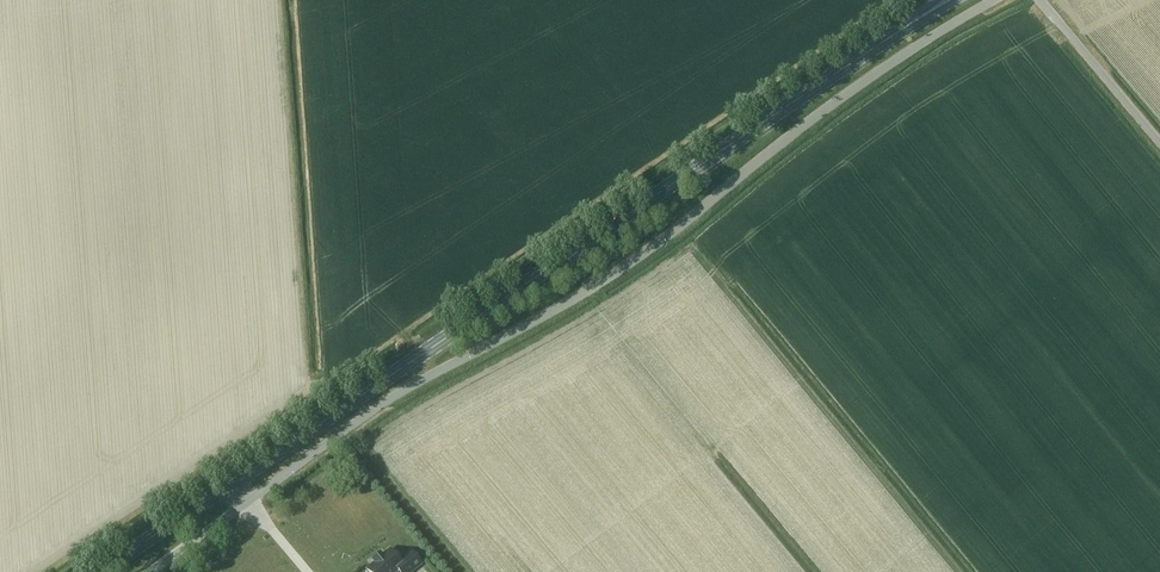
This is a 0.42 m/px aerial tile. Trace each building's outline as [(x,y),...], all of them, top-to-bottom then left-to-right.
[(400,561),(390,549),(382,556),(380,553),(372,560),(374,563),(366,569),(369,571),(395,571),(396,571),(397,571),(412,571),(421,565),(411,552),(400,561)]
